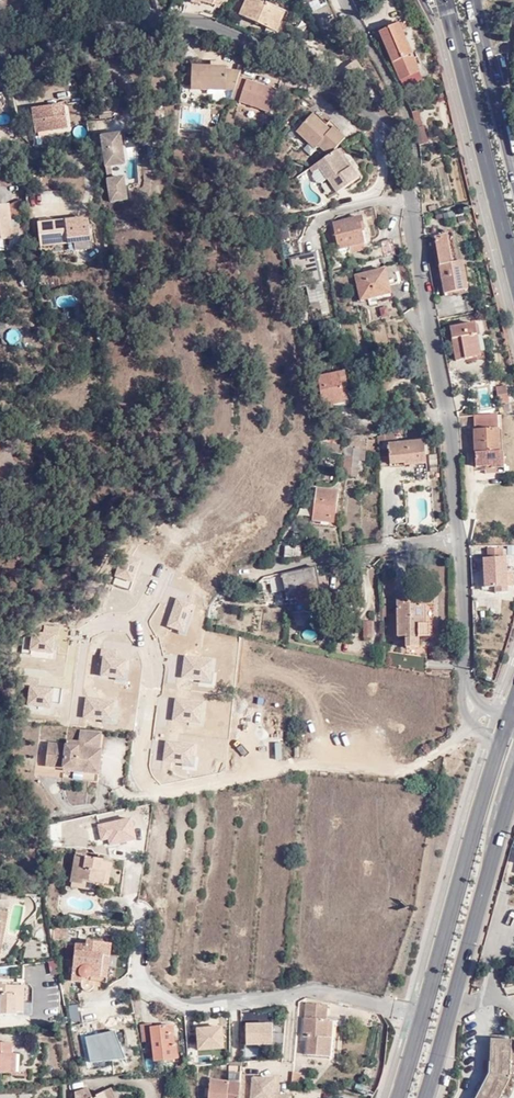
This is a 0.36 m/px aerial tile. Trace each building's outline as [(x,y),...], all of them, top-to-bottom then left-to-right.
[(287,14),(266,5),(264,8),(247,0),(239,18),(277,34),(287,14)] [(332,14),(328,5),(318,11),(323,21),(329,34),(339,30),(332,14)] [(399,27),(388,31),(390,36),(401,32),(399,27)] [(412,58),(401,32),(390,36),(388,31),(379,35),(393,66),(412,58)] [(400,83),(419,75),(412,58),(393,66),(400,83)] [(192,90),(214,92),(227,93),(228,92),(228,91),(235,94),(241,80),(242,77),(229,71),(229,65),(212,64),(211,68),(194,67),(192,90)] [(422,82),(419,75),(400,83),(403,90),(422,82)] [(253,85),(241,80),(235,94),(233,100),(271,115),(279,95),(265,88),(266,85),(255,81),(253,85)] [(226,104),(227,93),(214,92),(214,103),(226,104)] [(62,106),(30,112),(32,133),(65,129),(62,106)] [(413,116),(416,134),(420,132),(418,123),(421,122),(418,114),(413,116)] [(321,150),(331,160),(341,153),(348,142),(338,131),(334,135),(315,117),(299,135),(318,153),(321,150)] [(416,134),(419,149),(429,146),(421,122),(418,123),(420,132),(416,134)] [(121,133),(102,136),(106,166),(108,180),(111,201),(127,199),(124,177),(114,179),(111,165),(125,163),(121,133)] [(361,182),(341,153),(331,160),(331,161),(317,168),(326,184),(330,183),(337,196),(361,182)] [(326,186),(326,184),(317,168),(312,171),(321,187),(326,186)] [(63,204),(62,191),(36,193),(37,206),(63,204)] [(22,201),(8,207),(11,222),(24,220),(22,201)] [(279,204),(271,209),(276,217),(284,212),(279,204)] [(0,208),(0,241),(13,239),(11,222),(8,207),(0,208)] [(442,214),(445,222),(454,219),(451,211),(442,214)] [(85,218),(65,221),(65,225),(68,244),(71,243),(72,251),(89,250),(85,218)] [(367,246),(361,220),(332,226),(334,237),(331,237),(335,253),(367,246)] [(68,244),(65,225),(65,221),(36,225),(39,247),(68,244)] [(444,295),(469,290),(463,263),(452,265),(446,237),(435,240),(444,295)] [(385,263),(397,261),(393,246),(382,249),(385,263)] [(306,303),(316,301),(321,300),(312,254),(289,259),(294,287),(303,285),(306,303)] [(388,282),(388,286),(397,284),(396,275),(399,274),(397,264),(384,268),(385,271),(353,279),(358,302),(384,297),(382,283),(388,282)] [(390,295),(388,286),(388,282),(382,283),(384,297),(390,295)] [(321,300),(316,301),(318,316),(326,315),(324,300),(321,300)] [(379,308),(381,318),(390,316),(387,306),(379,308)] [(470,338),(476,337),(473,326),(448,331),(453,363),(474,360),(470,338)] [(21,343),(21,330),(7,331),(7,343),(21,343)] [(480,359),(476,337),(470,338),(474,360),(480,359)] [(346,389),(343,374),(316,380),(322,409),(342,405),(340,391),(346,389)] [(507,405),(504,390),(495,391),(496,406),(507,405)] [(484,473),(503,472),(502,455),(497,454),(497,432),(496,420),(472,419),(473,433),(473,468),(484,468),(484,473)] [(426,465),(425,445),(388,448),(389,453),(390,468),(426,465)] [(364,452),(343,448),(340,478),(356,479),(357,463),(363,463),(364,452)] [(379,468),(390,468),(389,453),(378,454),(379,468)] [(334,524),(336,493),(314,491),(311,522),(334,524)] [(284,560),(300,557),(298,548),(283,551),(284,560)] [(509,577),(508,560),(504,560),(504,550),(489,551),(489,561),(485,561),(487,586),(500,586),(501,590),(513,589),(513,577),(509,577)] [(315,567),(306,570),(306,571),(281,576),(281,575),(269,576),(272,593),(284,591),(285,602),(294,600),(295,612),(301,611),(302,613),(311,612),(314,605),(325,603),(324,591),(318,589),(315,567)] [(387,600),(397,599),(395,579),(381,579),(381,600),(387,600)] [(398,601),(398,635),(406,635),(406,646),(421,645),(420,634),(430,634),(430,621),(427,620),(427,603),(411,603),(410,598),(398,599),(398,601)] [(363,639),(372,639),(372,623),(363,623),(363,639)] [(102,735),(78,732),(78,744),(101,747),(102,735)] [(66,748),(48,746),(46,767),(63,769),(62,780),(98,783),(100,752),(77,749),(78,744),(66,744),(66,748)] [(96,801),(96,786),(68,784),(67,800),(96,801)] [(108,824),(106,824),(104,841),(119,843),(122,826),(120,826),(120,819),(109,817),(108,824)] [(101,875),(102,864),(85,861),(86,855),(75,853),(72,882),(97,887),(108,889),(110,877),(101,875)] [(112,866),(102,864),(101,875),(110,877),(112,866)] [(95,895),(97,887),(72,882),(70,891),(76,892),(95,895)] [(1,955),(9,913),(0,912),(0,955),(1,955)] [(68,935),(54,936),(55,945),(68,943),(68,935)] [(103,974),(105,947),(88,945),(87,949),(76,948),(72,983),(82,984),(82,991),(84,992),(86,992),(90,991),(92,990),(94,986),(90,985),(92,973),(103,974)] [(47,962),(47,972),(57,972),(56,961),(47,962)] [(0,979),(0,1011),(23,1011),(24,982),(7,981),(7,979),(0,979)] [(327,1021),(331,1022),(332,1008),(303,1006),(300,1042),(305,1043),(304,1057),(330,1059),(332,1040),(325,1039),(327,1021)] [(152,1026),(142,1027),(144,1044),(153,1044),(156,1064),(178,1062),(172,1028),(153,1030),(152,1026)] [(272,1026),(246,1026),(247,1047),(273,1047),(272,1026)] [(222,1028),(196,1030),(198,1053),(224,1052),(222,1028)] [(513,1080),(513,1041),(494,1040),(492,1075),(480,1097),(503,1097),(513,1080)] [(9,1055),(9,1041),(0,1041),(0,1071),(9,1071),(9,1055)] [(117,1044),(105,1045),(108,1061),(119,1060),(117,1044)] [(17,1055),(9,1055),(9,1071),(17,1071),(17,1055)] [(241,1072),(231,1071),(229,1086),(229,1087),(240,1088),(240,1077),(241,1076),(241,1072)] [(290,1075),(289,1088),(298,1090),(299,1076),(290,1075)] [(274,1082),(254,1080),(254,1078),(240,1077),(240,1088),(239,1097),(286,1097),(273,1097),(274,1082)] [(210,1084),(209,1097),(227,1097),(229,1087),(229,1086),(210,1084)] [(227,1097),(239,1097),(240,1088),(229,1087),(227,1097)] [(108,1089),(92,1097),(93,1097),(113,1097),(108,1089)]
